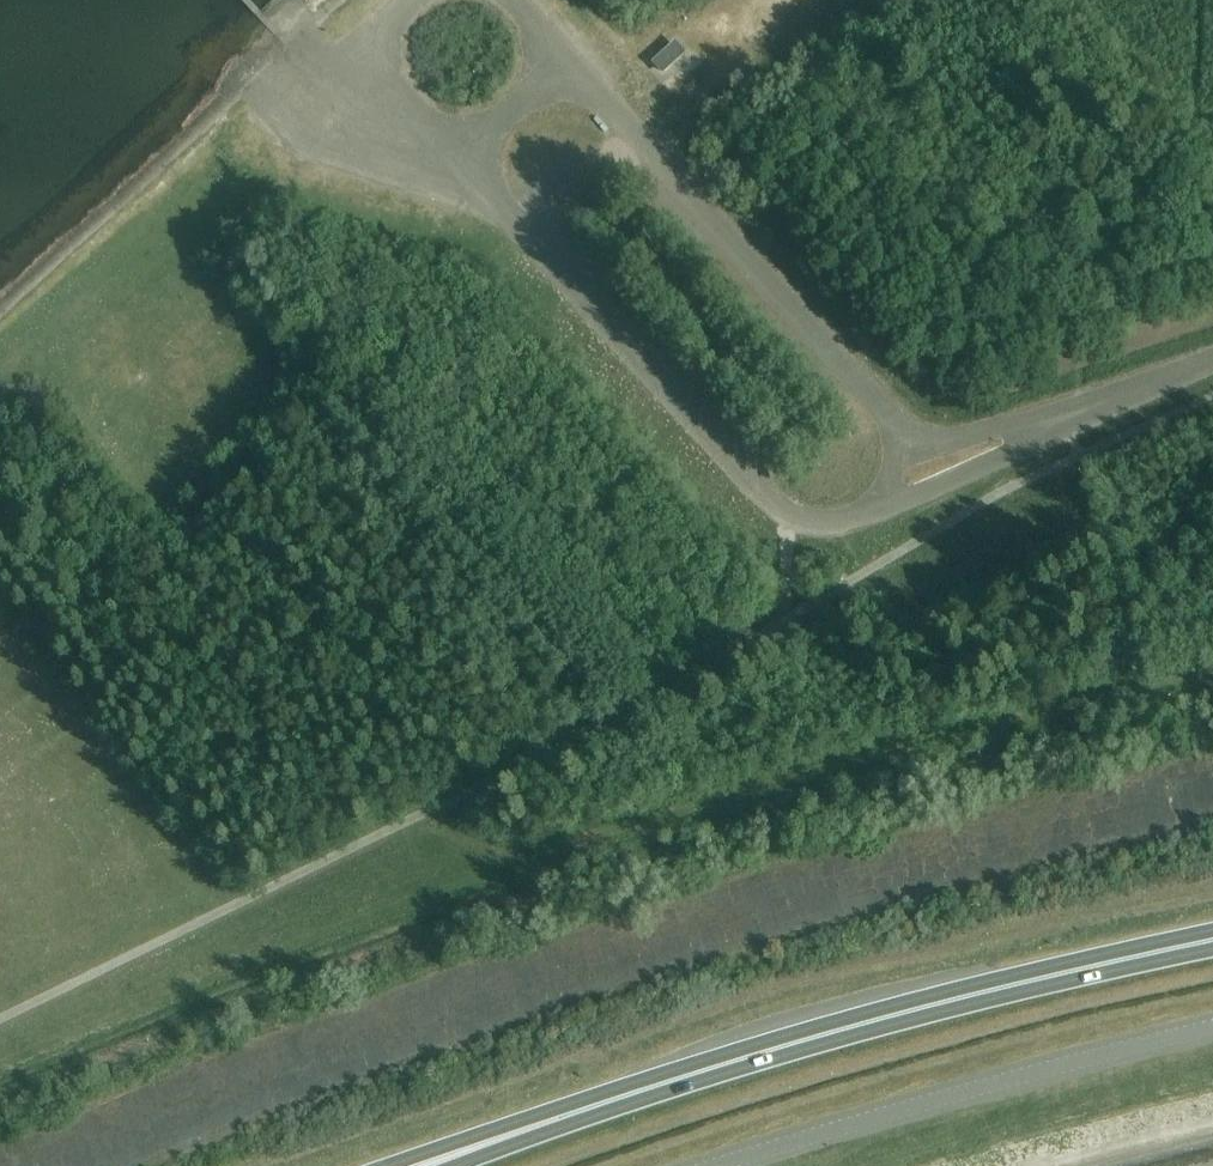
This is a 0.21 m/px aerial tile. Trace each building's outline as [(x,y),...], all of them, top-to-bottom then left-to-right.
[(684,52),(679,56),(671,48),(655,63),(663,72),(668,68),(675,77),(692,62),(684,52)]
